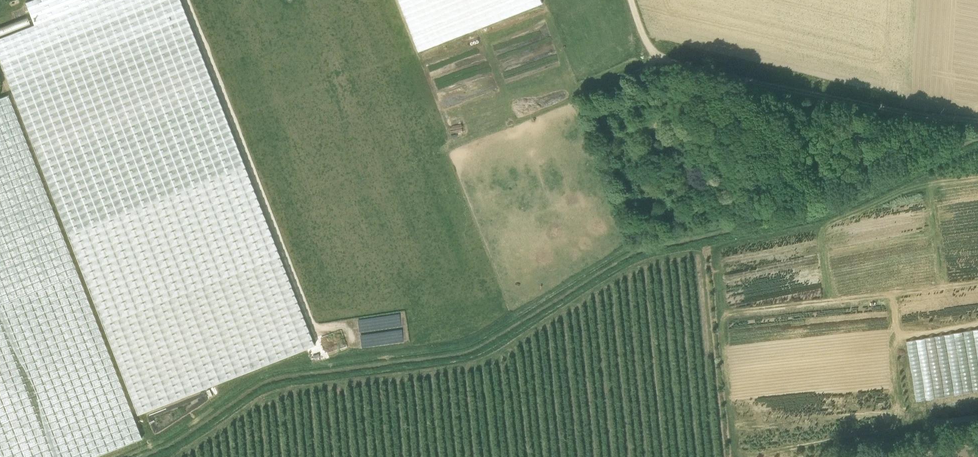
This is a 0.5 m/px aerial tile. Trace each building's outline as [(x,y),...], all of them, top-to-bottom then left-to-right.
[(26,2),(35,24),(0,38),(0,61),(68,235),(139,415),(315,345),(245,166),(181,0),(31,0),(26,2)] [(541,0),(398,0),(418,52),(542,3),(541,0)] [(142,438),(8,95),(0,98),(0,456),(93,456),(142,438)] [(357,318),(359,333),(360,333),(361,346),(404,342),(402,327),(401,327),(400,313),(357,318)] [(907,339),(915,399),(977,390),(977,329),(907,339)]
